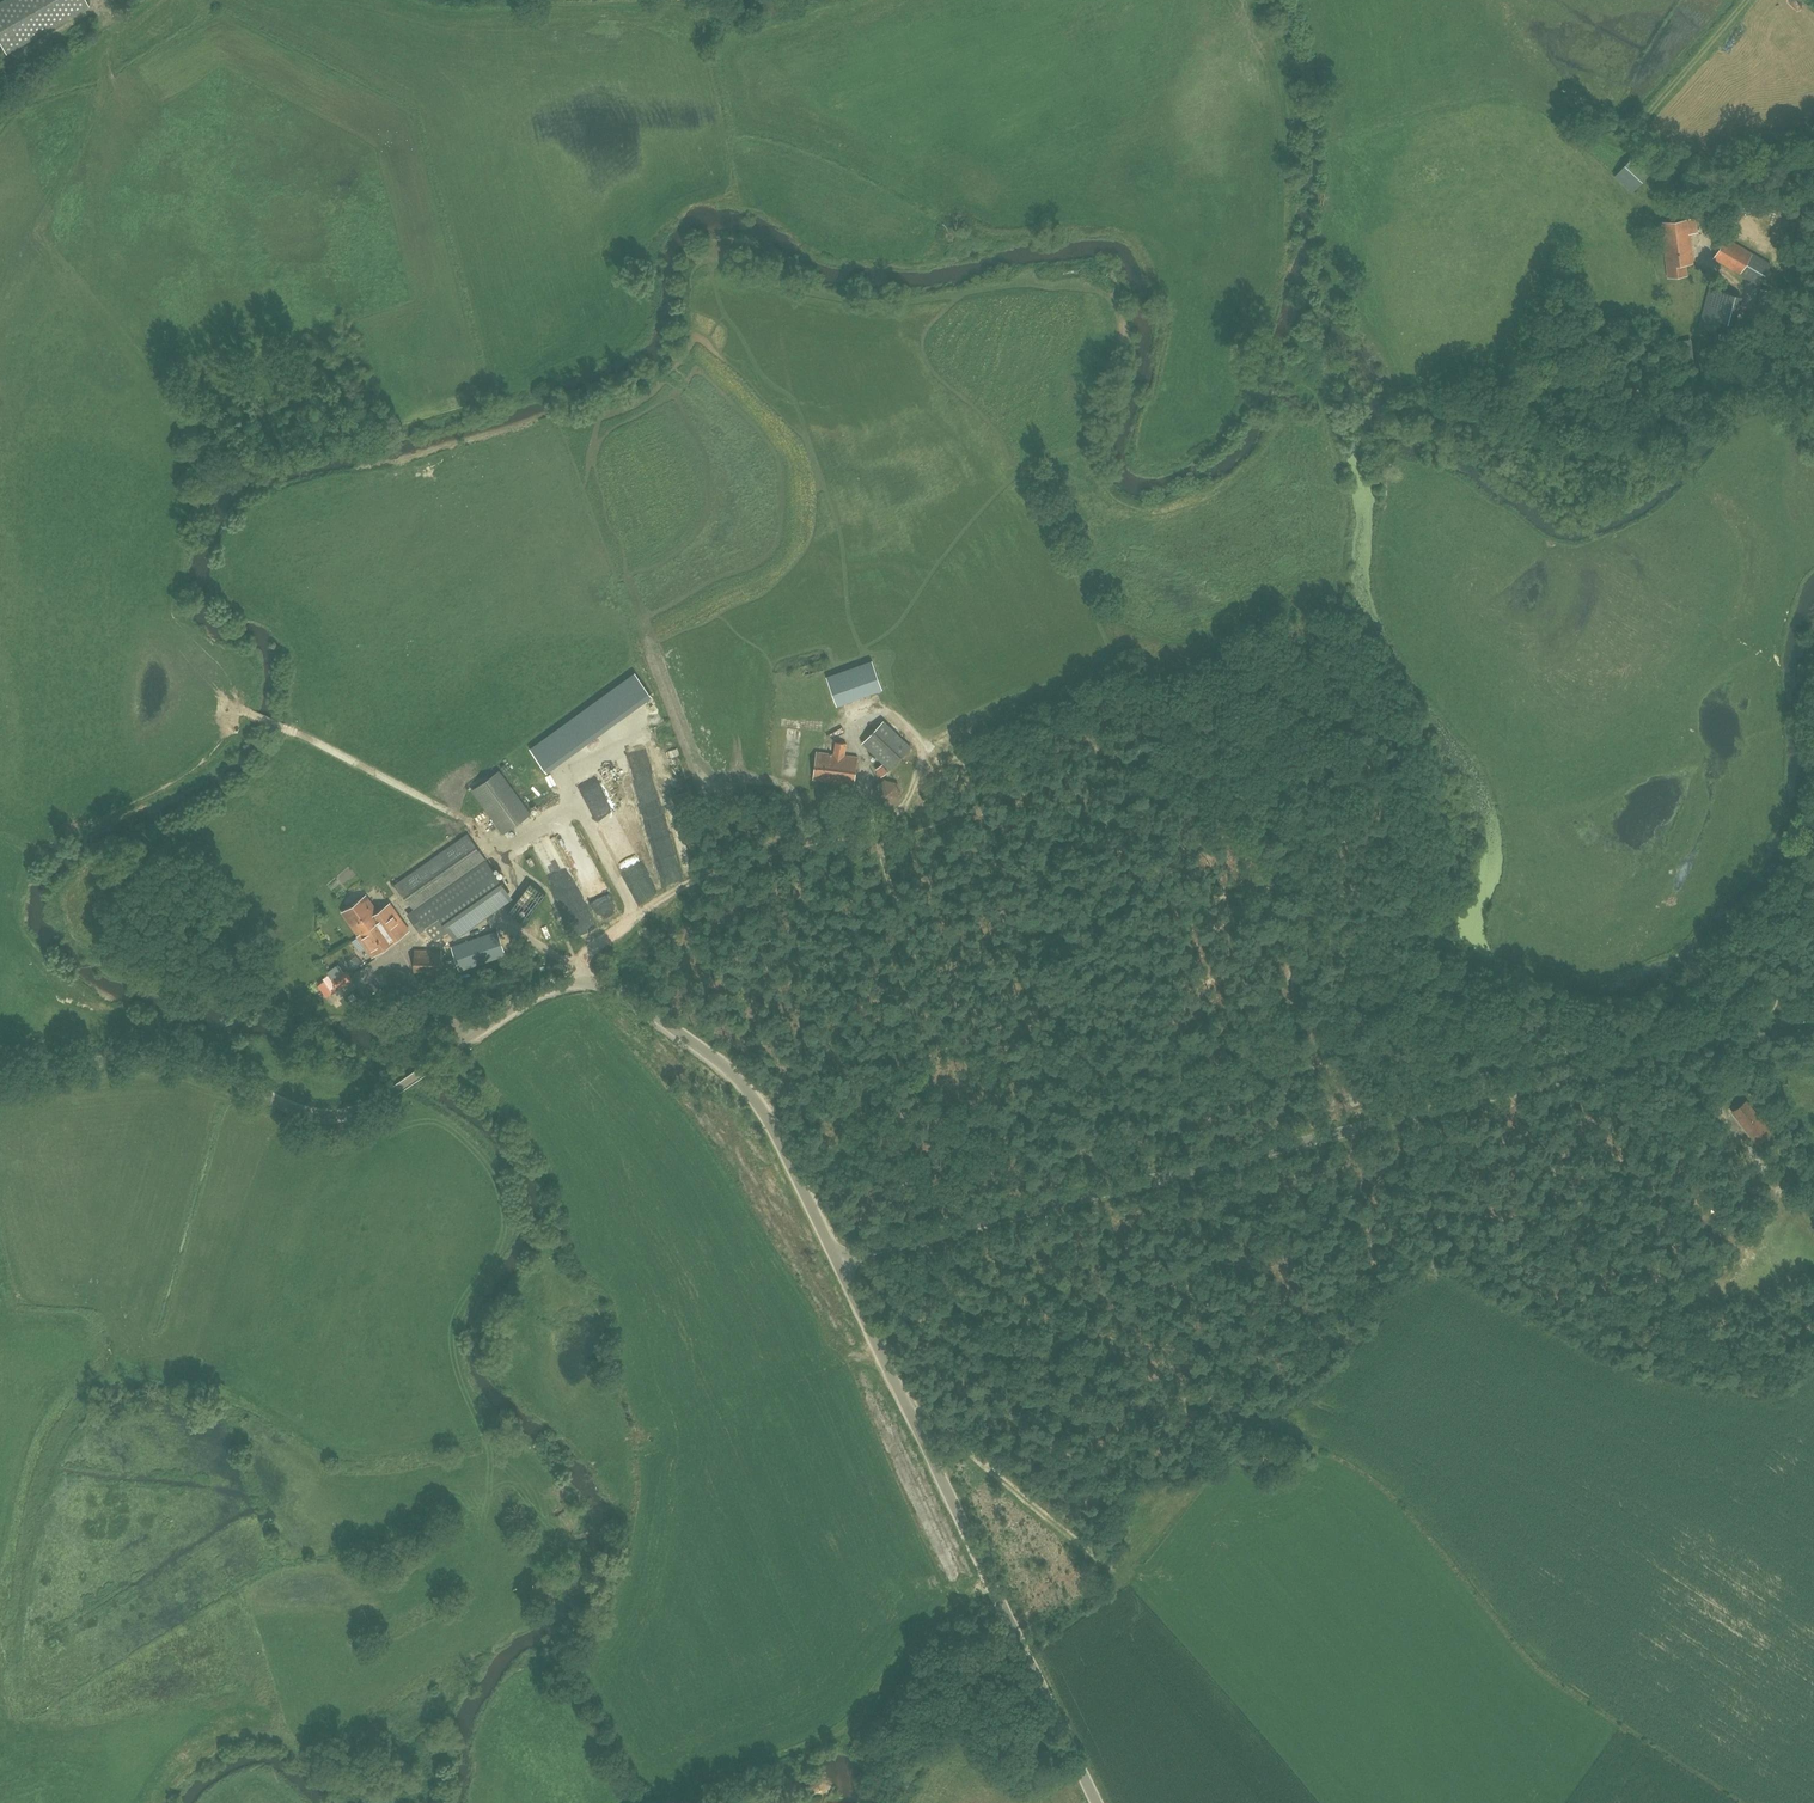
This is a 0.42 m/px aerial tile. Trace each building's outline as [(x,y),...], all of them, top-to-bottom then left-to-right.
[(86,0),(2,0),(0,1),(0,43),(6,53),(89,5),(86,0)] [(1634,158),(1617,176),(1636,193),(1653,174),(1634,158)] [(1720,198),(1712,189),(1702,198),(1710,207),(1720,198)] [(1695,217),(1661,222),(1668,277),(1687,275),(1686,263),(1693,262),(1689,233),(1697,232),(1695,217)] [(1725,237),(1713,258),(1758,284),(1770,264),(1725,237)] [(1708,288),(1700,318),(1698,326),(1712,331),(1712,342),(1729,342),(1729,329),(1717,328),(1719,321),(1736,325),(1743,297),(1708,288)] [(1759,313),(1774,314),(1776,291),(1761,289),(1759,313)] [(1694,363),(1691,340),(1677,341),(1680,364),(1694,363)] [(871,660),(826,677),(836,704),(881,687),(871,660)] [(863,741),(891,768),(910,748),(883,721),(863,741)] [(834,753),(816,751),(813,779),(854,784),(857,756),(845,755),(846,743),(835,742),(834,753)] [(503,833),(530,813),(500,770),(472,790),(503,833)] [(891,807),(902,797),(899,783),(884,779),(874,789),(877,802),(891,807)] [(854,824),(870,814),(860,798),(844,808),(854,824)] [(558,848),(579,834),(574,827),(553,841),(558,848)] [(467,833),(396,883),(415,910),(435,939),(449,930),(454,938),(513,897),(486,861),(467,833)] [(533,882),(510,911),(525,923),(548,895),(533,882)] [(342,912),(372,955),(409,929),(390,903),(378,911),(366,894),(342,912)] [(460,970),(464,969),(506,955),(498,932),(452,947),(460,970)] [(415,950),(414,974),(441,975),(442,951),(415,950)] [(341,973),(332,980),(339,990),(347,984),(348,983),(341,973)] [(399,993),(400,1006),(411,1005),(410,992),(399,993)] [(1771,1133),(1745,1100),(1734,1109),(1744,1121),(1742,1123),(1758,1143),(1771,1133)]
